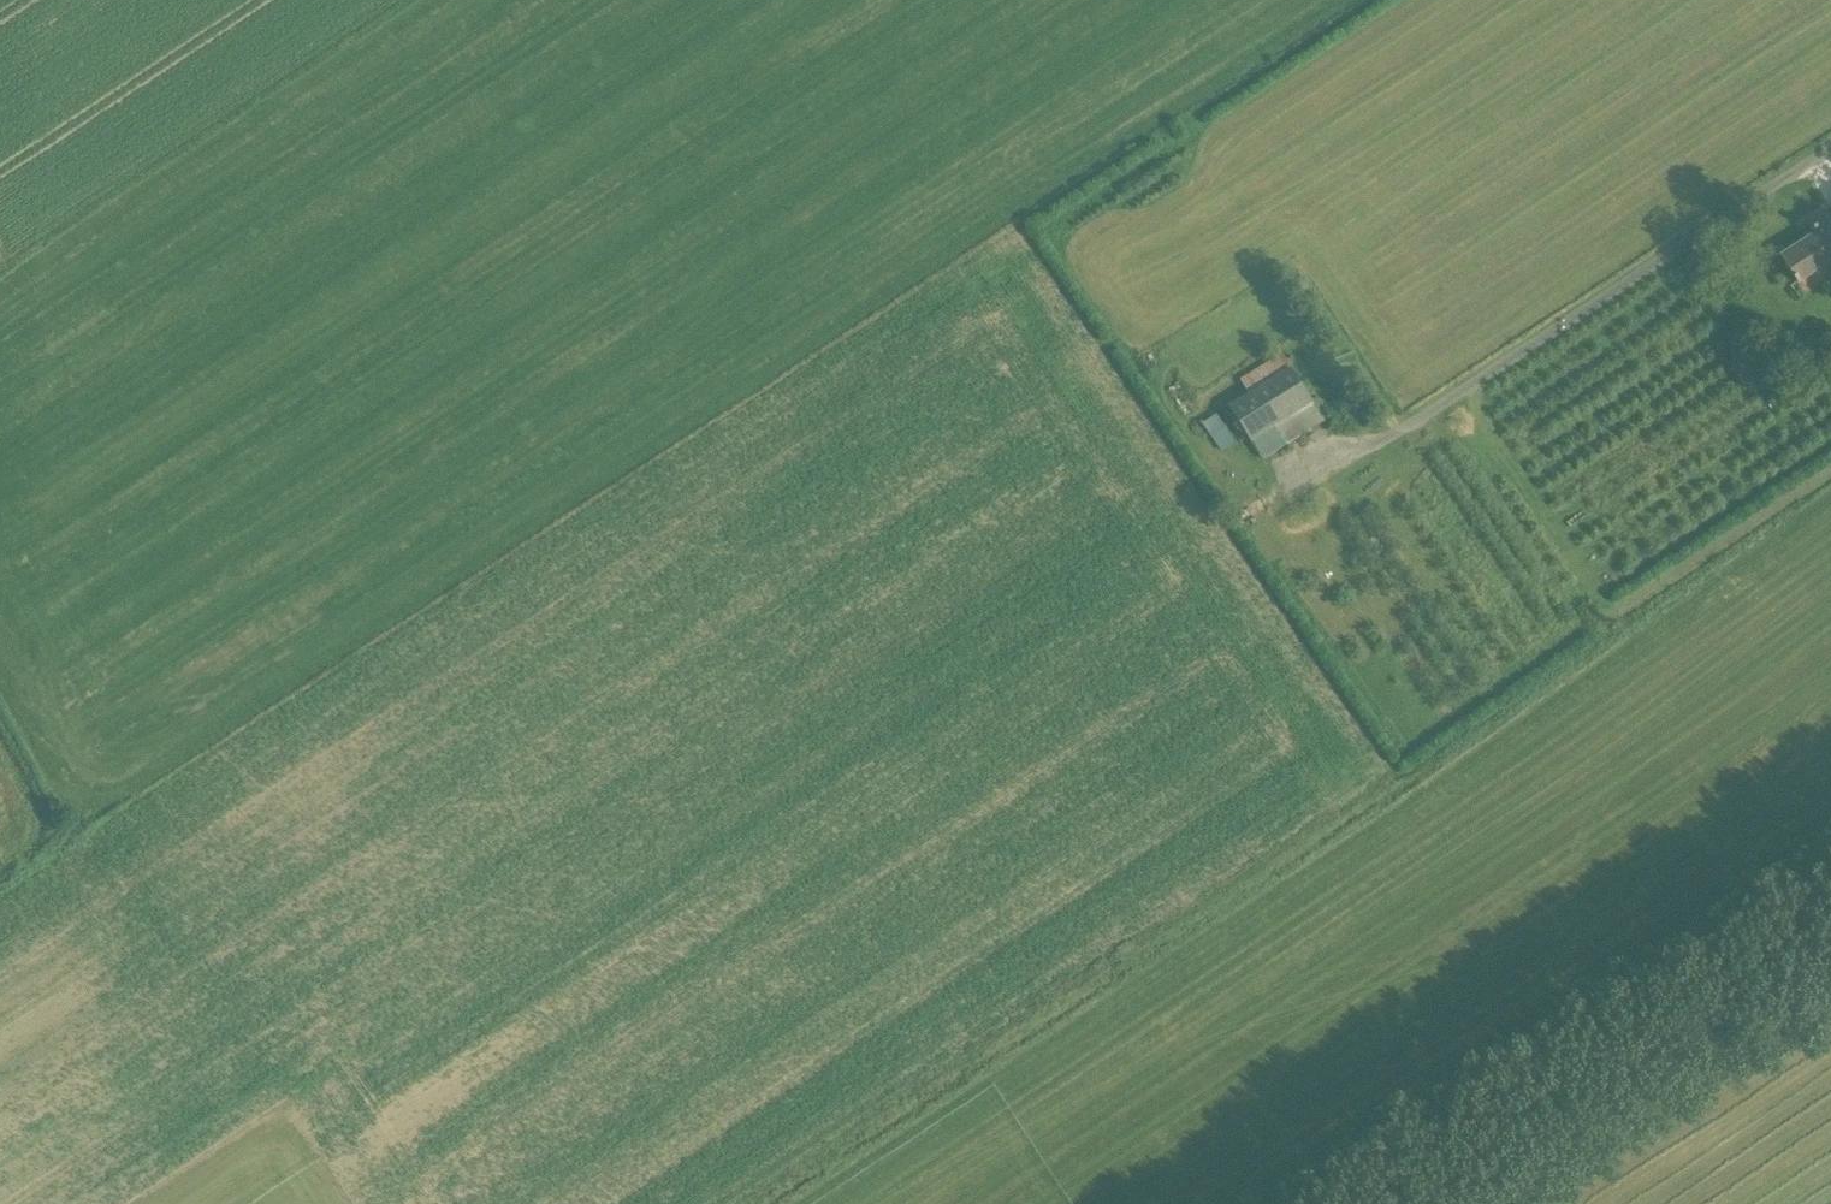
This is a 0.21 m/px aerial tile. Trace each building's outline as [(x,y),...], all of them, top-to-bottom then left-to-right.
[(1830,266),(1830,219),(1824,208),(1804,222),(1812,235),(1780,256),(1801,285),(1830,266)] [(1241,379),(1250,394),(1230,407),(1252,442),(1314,404),(1291,368),(1292,368),(1283,354),(1241,379)] [(1205,421),(1222,449),(1237,440),(1220,412),(1205,421)]
